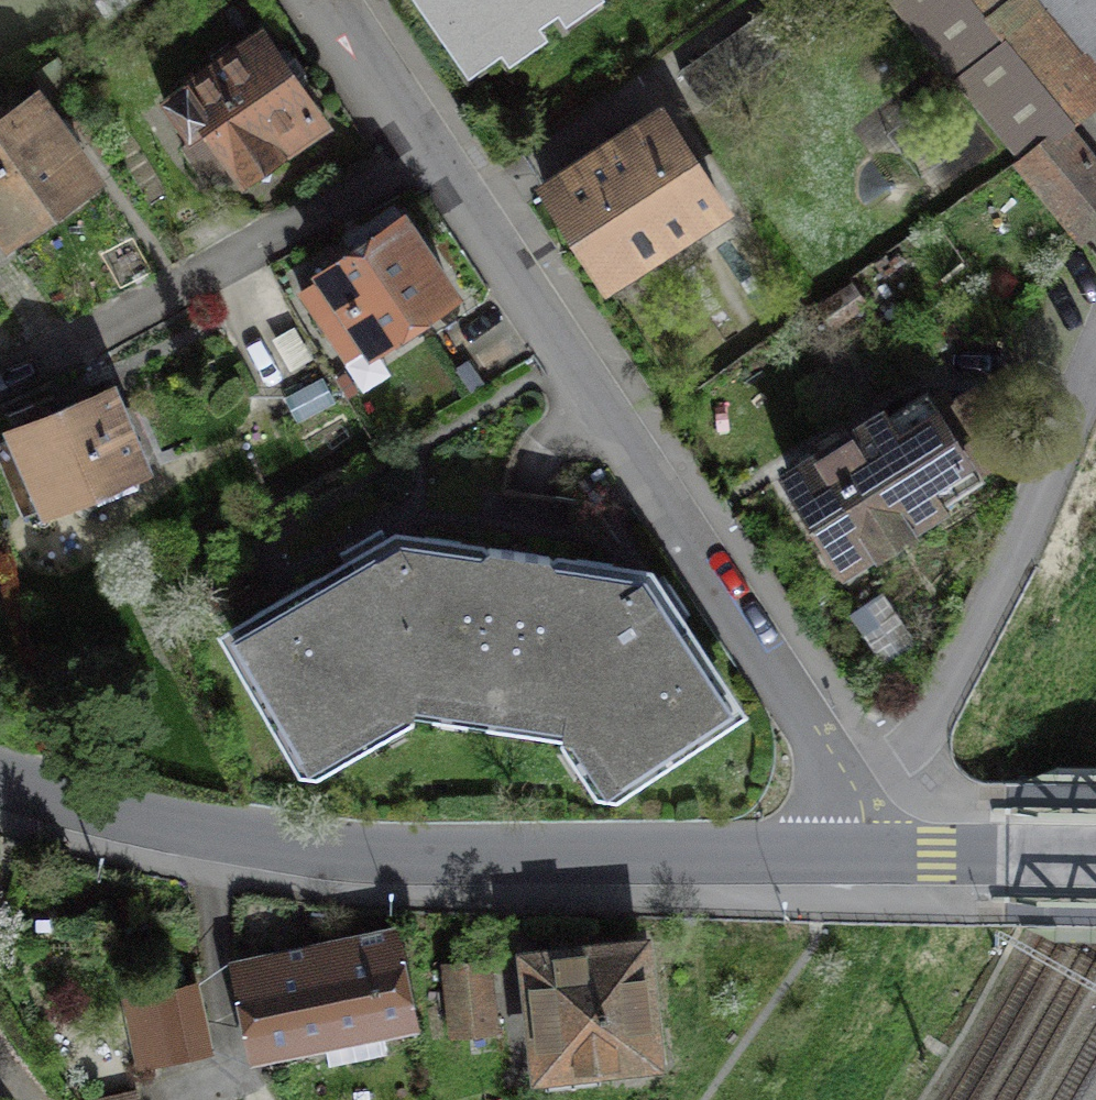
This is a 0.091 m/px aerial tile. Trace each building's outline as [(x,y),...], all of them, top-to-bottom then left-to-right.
[(468,68),(565,0),(422,0),(468,68)] [(1088,51),(1095,44),(1095,0),(888,0),(1081,235),(1095,222),(1095,165),(1064,127),(1095,106),(1095,61),(1088,51)] [(260,34),(164,99),(189,136),(208,123),(213,130),(185,149),(204,178),(233,158),(245,175),(321,123),(260,34)] [(716,44),(679,69),(704,106),(741,80),(716,44)] [(0,122),(0,244),(94,179),(35,98),(0,122)] [(721,204),(670,125),(645,141),(639,131),(546,190),(604,279),(721,204)] [(324,276),(301,291),(347,357),(369,342),(373,347),(452,292),(401,218),(321,272),(324,276)] [(0,439),(0,458),(23,512),(44,503),(46,507),(80,493),(97,505),(139,486),(140,467),(143,466),(110,389),(39,419),(33,405),(8,415),(15,432),(0,439)] [(948,430),(924,393),(885,419),(882,413),(787,474),(845,563),(938,503),(935,497),(1009,450),(982,408),(948,430)] [(350,570),(236,635),(260,677),(260,690),(266,701),(278,710),(303,753),(378,708),(414,712),(417,684),(493,694),(518,552),(487,548),(481,555),(420,545),(407,553),(399,541),(389,546),(380,532),(342,554),(350,570)] [(562,734),(597,741),(619,777),(658,752),(669,753),(688,738),(689,732),(727,707),(673,625),(688,614),(663,578),(649,588),(642,577),(624,589),(615,574),(555,567),(551,557),(518,552),(493,694),(567,707),(562,734)] [(350,952),(249,973),(264,1046),(411,1016),(396,943),(359,951),(357,939),(348,941),(350,952)] [(640,944),(530,957),(545,1087),(600,1081),(598,1061),(653,1054),(640,944)] [(486,961),(447,965),(454,1032),(492,1028),(486,961)] [(200,979),(123,997),(140,1069),(216,1052),(200,979)] [(84,1099),(141,1099),(137,1086),(84,1099)]
